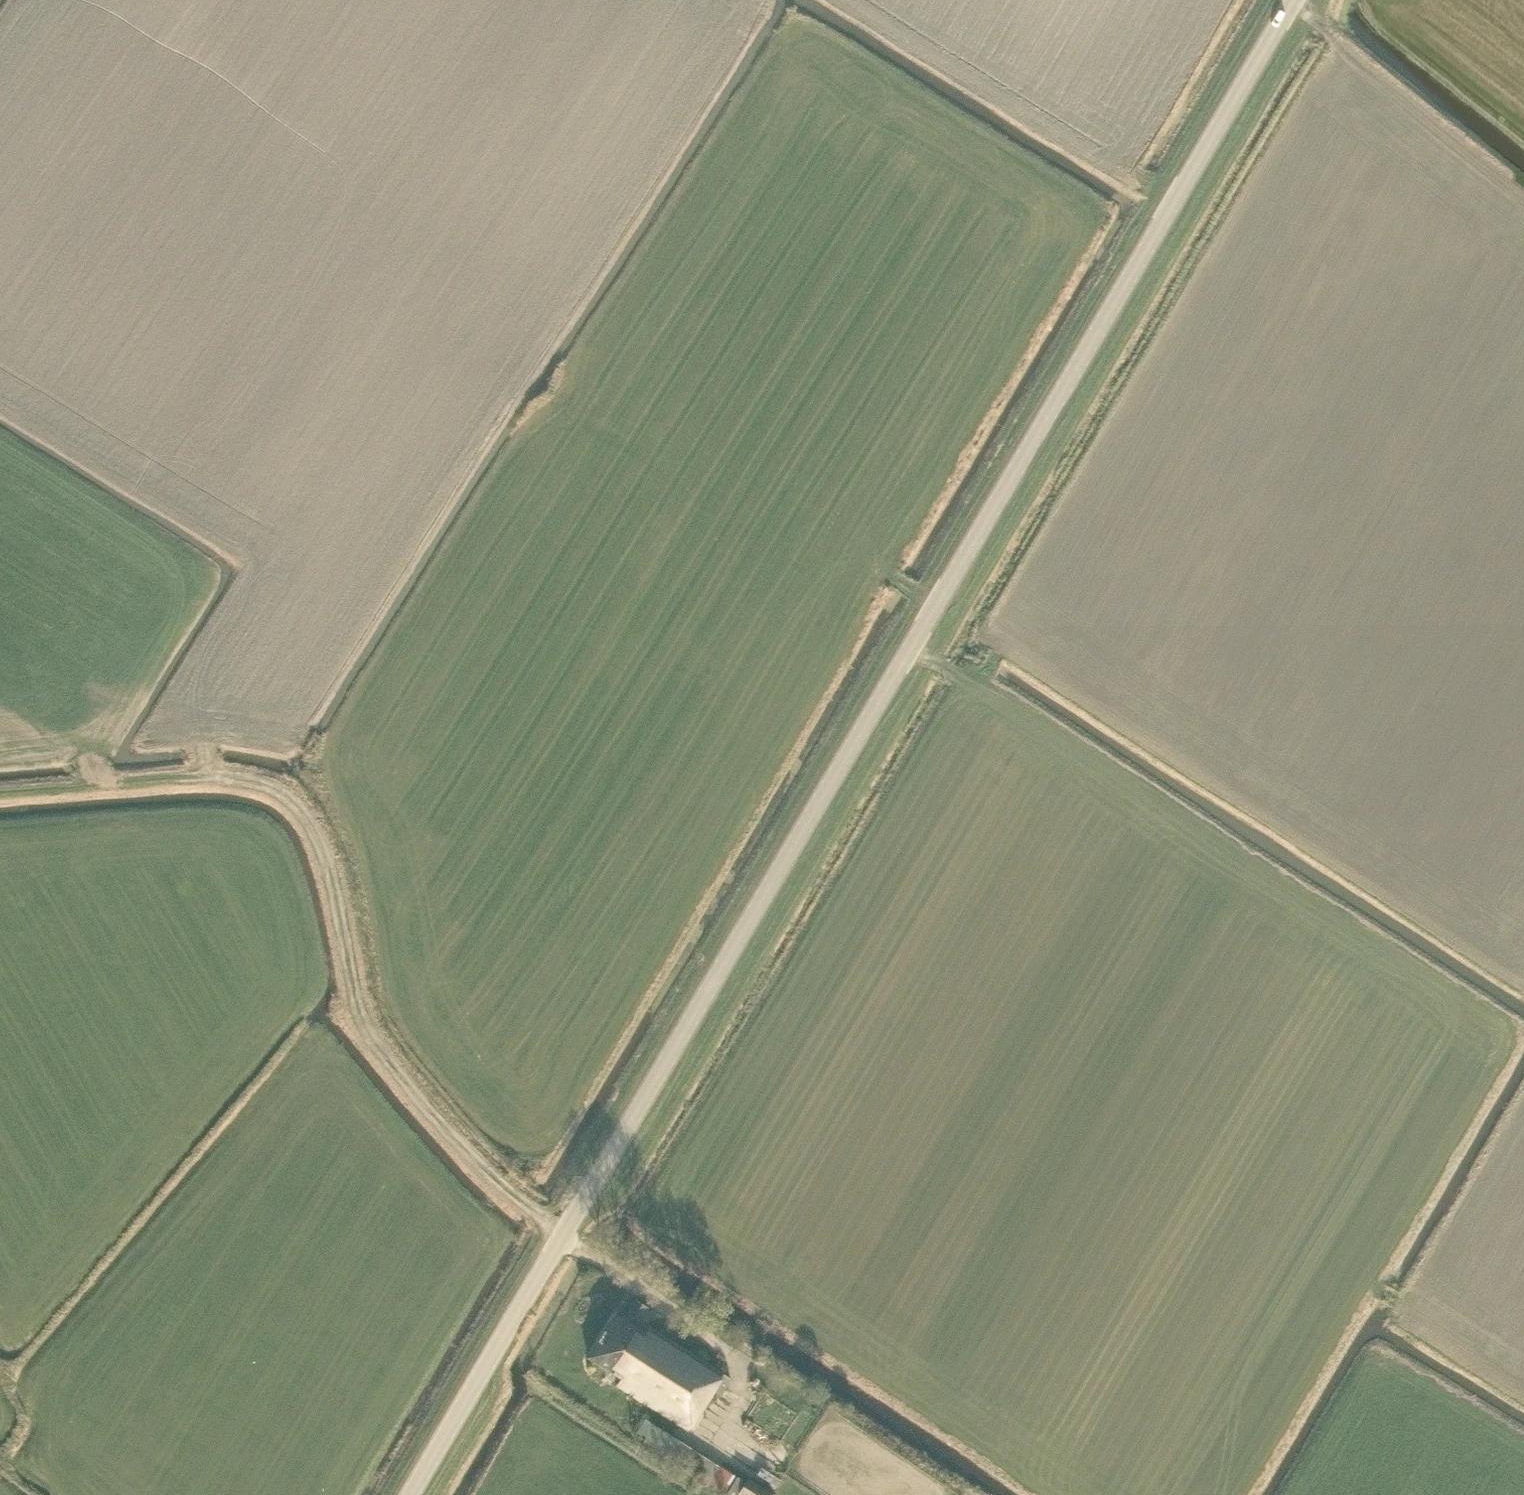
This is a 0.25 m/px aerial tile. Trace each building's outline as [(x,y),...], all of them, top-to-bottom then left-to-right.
[(649,1326),(645,1333),(616,1314),(588,1357),(622,1378),(617,1384),(653,1407),(636,1432),(732,1494),(737,1494),(745,1481),(664,1430),(672,1419),(689,1430),(713,1391),(721,1396),(731,1381),(731,1380),(730,1379),(730,1378),(729,1377),(649,1326)] [(748,1478),(738,1494),(773,1494),(774,1493),(748,1478)]
